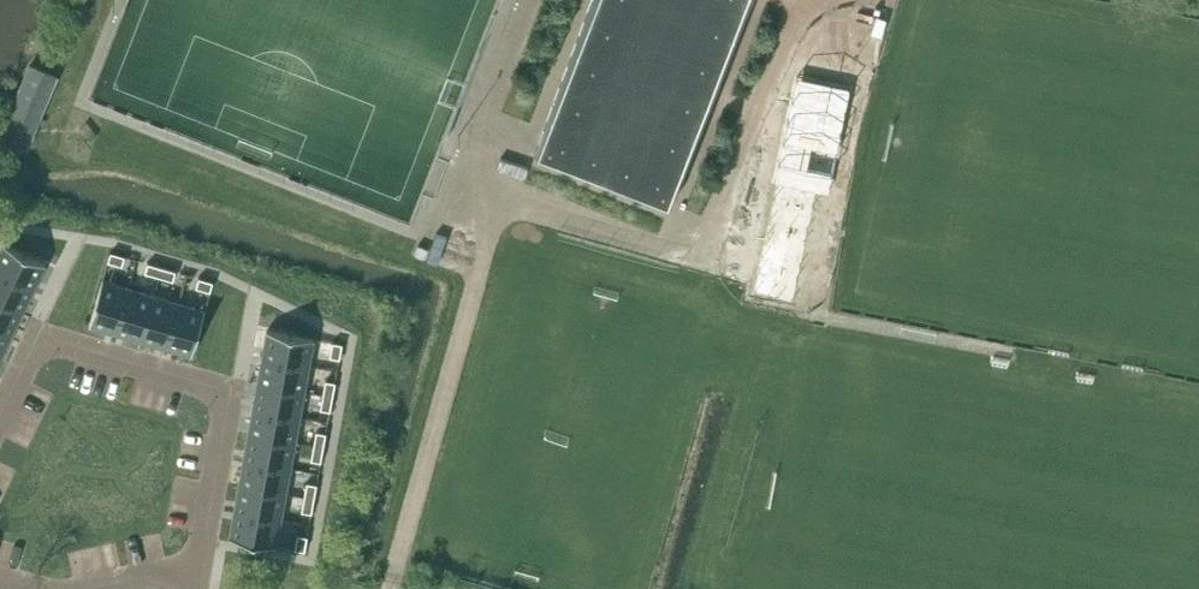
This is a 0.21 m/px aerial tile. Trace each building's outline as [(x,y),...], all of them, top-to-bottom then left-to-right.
[(535,152),(671,205),(754,0),(592,0),(535,152)] [(29,150),(35,135),(59,75),(35,65),(30,63),(0,136),(0,138),(29,150)] [(794,302),(823,173),(827,174),(846,88),(801,78),(754,293),(794,302)] [(0,248),(0,271),(34,288),(46,263),(3,242),(0,248)] [(111,252),(108,261),(122,265),(125,256),(111,252)] [(148,262),(145,272),(159,276),(162,266),(148,262)] [(162,266),(159,276),(173,280),(176,270),(162,266)] [(23,311),(34,288),(0,271),(0,300),(23,311)] [(199,277),(196,287),(210,291),(213,281),(199,277)] [(103,279),(90,325),(116,333),(129,287),(103,279)] [(129,287),(116,333),(141,340),(154,294),(129,287)] [(154,294),(141,340),(166,347),(179,301),(154,294)] [(11,334),(23,311),(0,300),(0,329),(11,334)] [(179,301),(166,347),(192,355),(206,309),(179,301)] [(0,358),(11,334),(0,329),(0,358)] [(267,329),(262,356),(309,365),(314,338),(267,329)] [(332,341),(330,356),(340,357),(342,343),(332,341)] [(262,356),(257,382),(305,390),(309,365),(262,356)] [(326,380),(323,394),(333,396),(335,381),(326,380)] [(257,382),(253,407),(300,416),(305,390),(257,382)] [(323,394),(320,408),(330,410),(333,396),(323,394)] [(253,407),(248,433),(295,442),(300,416),(253,407)] [(316,431),(314,445),(323,447),(326,433),(316,431)] [(248,433),(243,458),(291,467),(295,442),(248,433)] [(314,445),(311,459),(321,461),(323,447),(314,445)] [(243,458),(239,484),(286,493),(291,467),(243,458)] [(307,482),(304,496),(314,498),(317,484),(307,482)] [(239,484),(234,510),(281,518),(286,493),(239,484)] [(304,496),(302,510),(311,512),(314,498),(304,496)] [(234,510),(229,536),(277,545),(281,518),(234,510)] [(298,534),(295,548),(304,550),(307,536),(298,534)]
